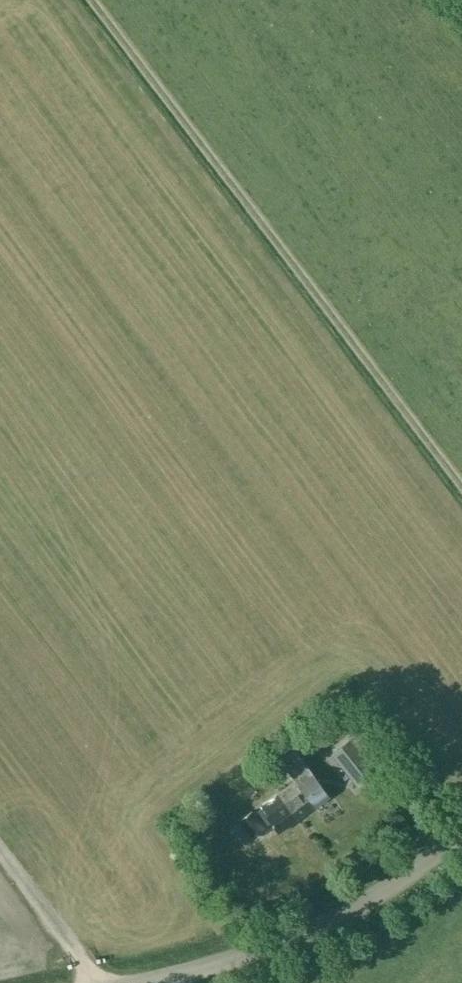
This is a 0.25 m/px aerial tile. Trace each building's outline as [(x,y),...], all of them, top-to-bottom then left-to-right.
[(390,741),(386,736),(381,740),(385,745),(390,741)] [(373,772),(348,741),(332,754),(357,786),(373,772)] [(328,795),(294,750),(279,761),(294,781),(278,793),(297,818),(328,795)] [(260,806),(261,807),(253,813),(251,810),(238,819),(250,836),(270,822),(278,833),(297,818),(278,793),(260,806)]
